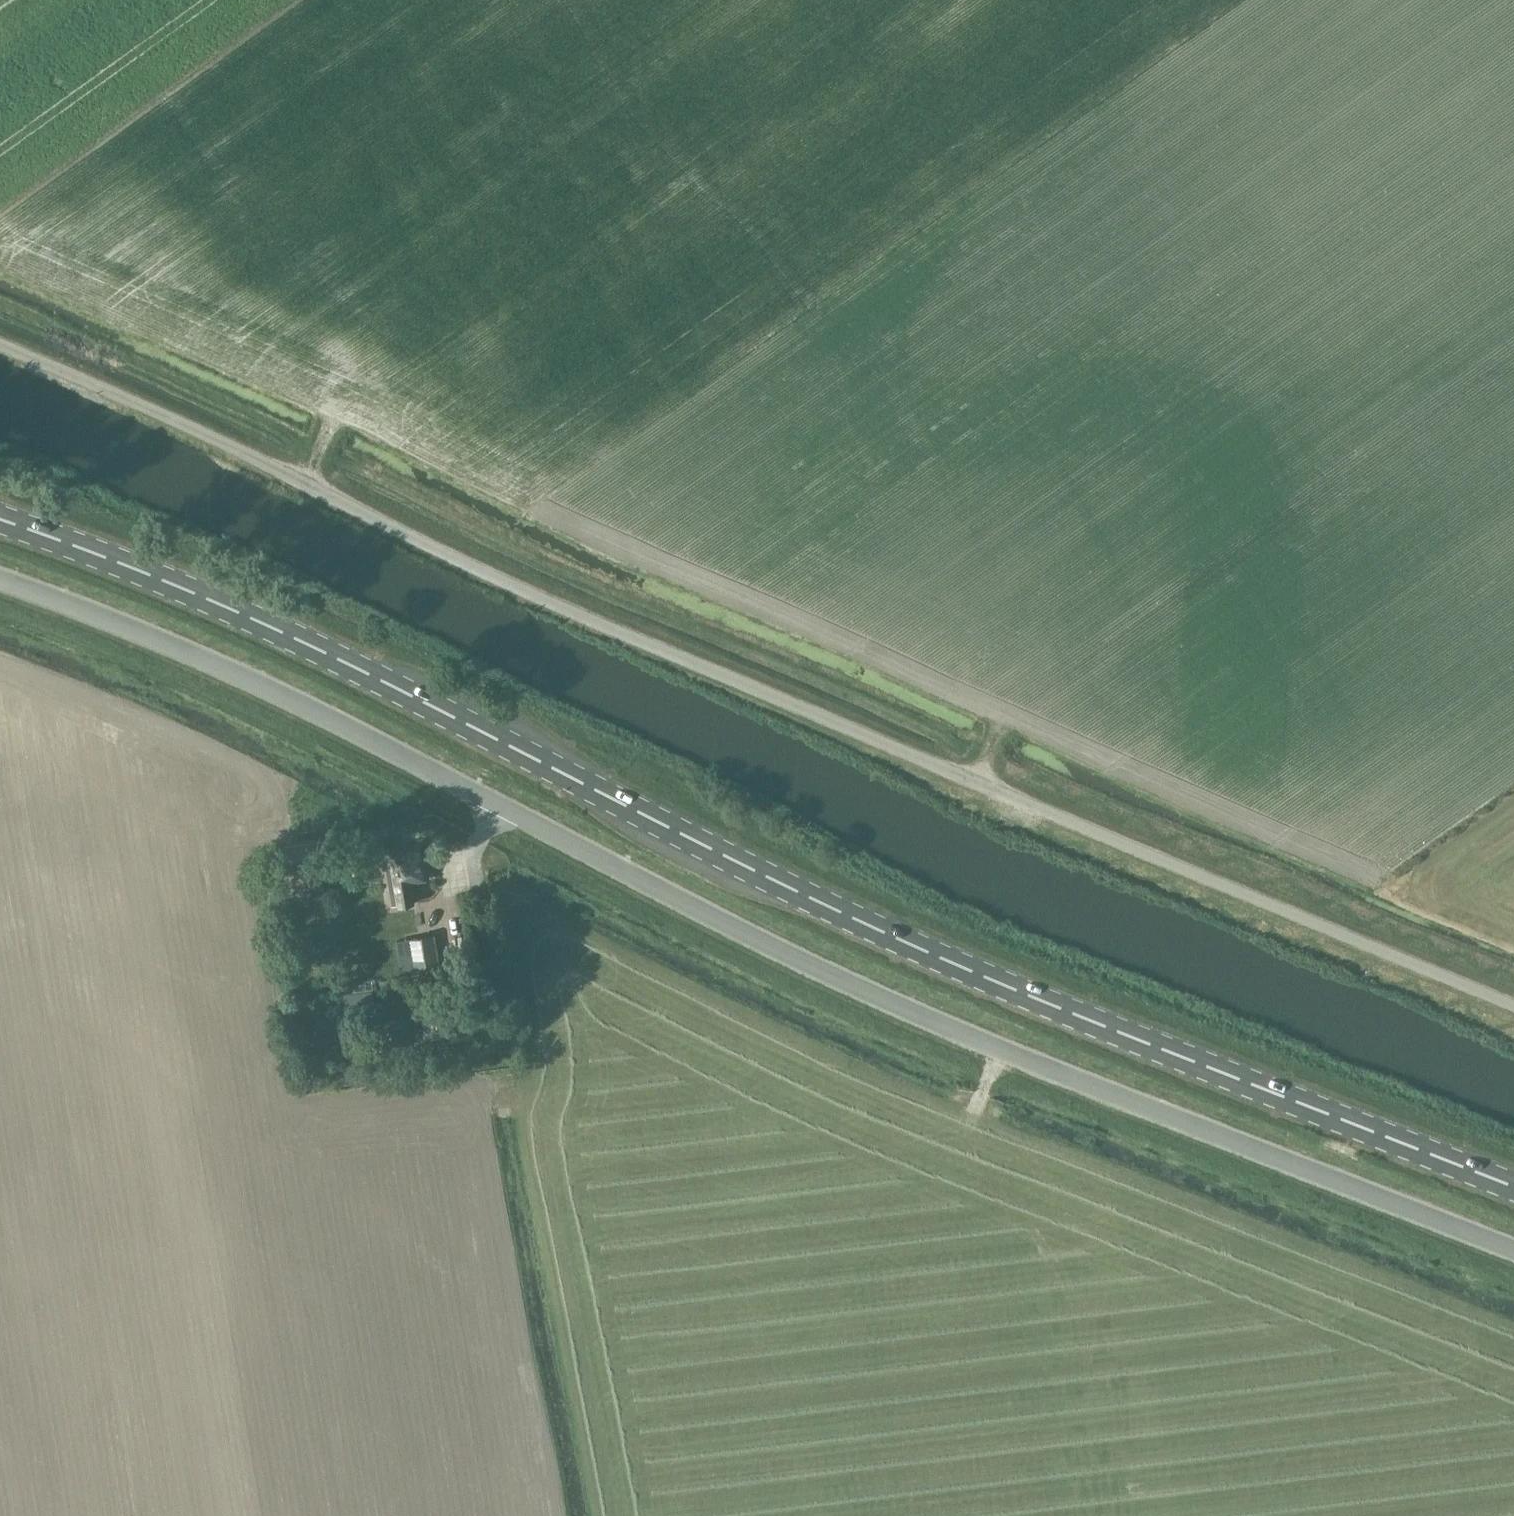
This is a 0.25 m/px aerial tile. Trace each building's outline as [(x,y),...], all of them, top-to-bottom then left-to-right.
[(389,852),(383,854),(391,905),(397,904),(398,906),(415,903),(412,886),(425,883),(419,847),(392,852),(389,852)] [(410,939),(415,971),(440,966),(434,935),(410,939)] [(292,1000),(279,1002),(281,1014),(294,1012),(292,1000)]
